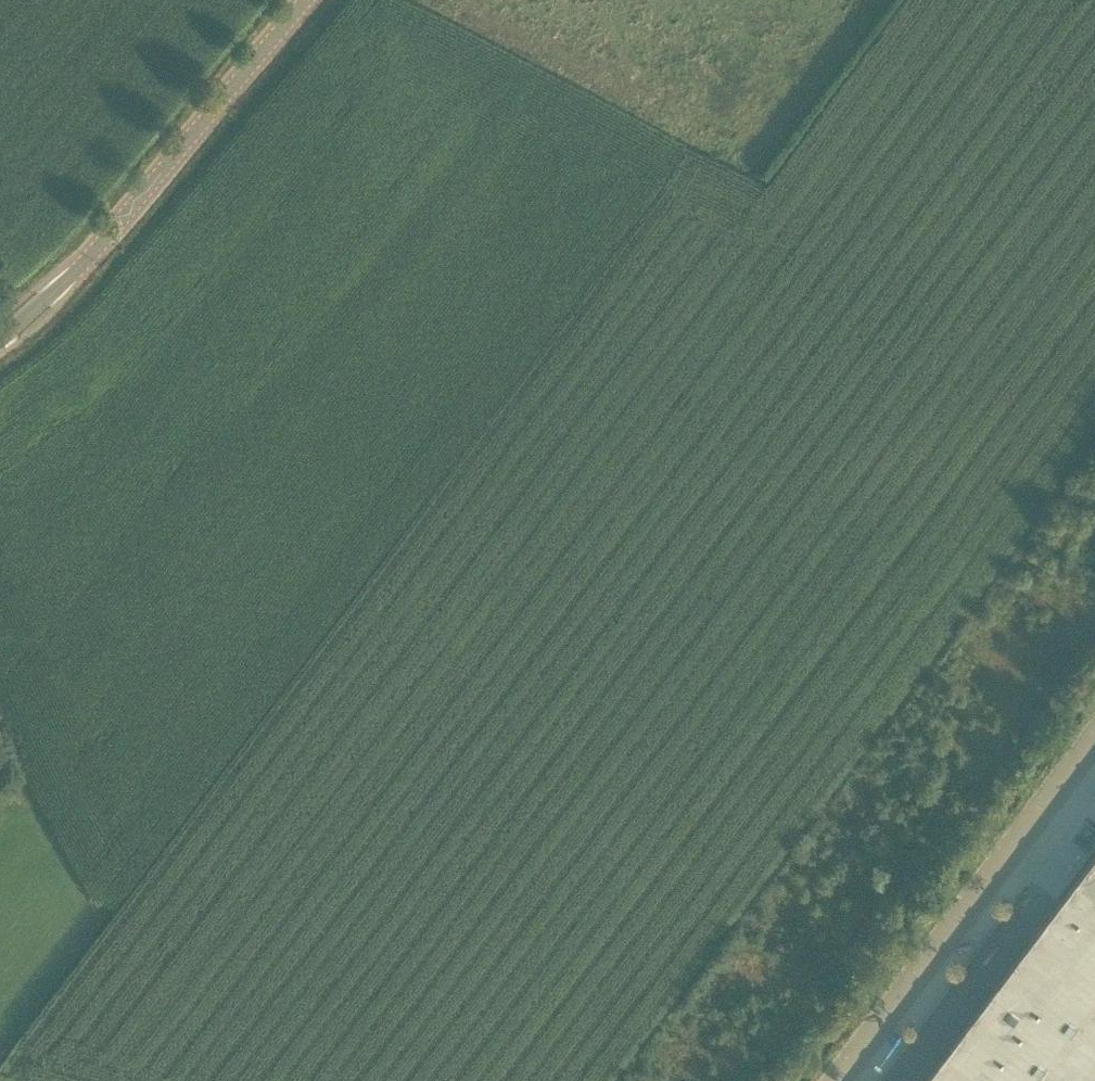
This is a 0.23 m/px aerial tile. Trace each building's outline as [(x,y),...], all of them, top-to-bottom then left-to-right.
[(925,1080),(1094,1080),(1094,855),(1079,876),(925,1080)]
